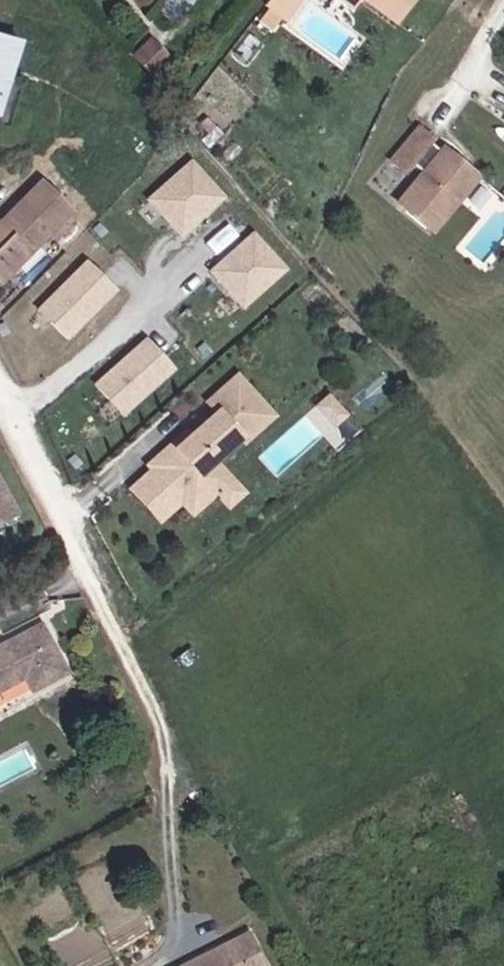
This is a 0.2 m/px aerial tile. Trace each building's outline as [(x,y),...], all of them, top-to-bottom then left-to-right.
[(290,27),(308,0),(284,0),(273,14),(277,16),(266,29),(274,35),(283,23),(290,27)] [(427,3),(423,0),(340,0),(361,15),(369,3),(408,28),(427,3)] [(7,58),(15,60),(21,35),(0,29),(0,83),(7,58)] [(150,63),(163,52),(146,36),(135,48),(150,63)] [(479,216),(472,207),(493,187),(467,162),(458,168),(449,160),(455,151),(442,138),(403,175),(418,190),(430,179),(439,188),(452,187),(453,203),(440,205),(432,198),(424,206),(432,213),(420,225),(446,250),(479,216)] [(229,199),(192,161),(147,204),(184,242),(229,199)] [(5,282),(73,208),(42,180),(1,225),(0,224),(0,278),(5,282)] [(472,207),(479,216),(500,195),(493,187),(472,207)] [(292,271),(255,233),(211,275),(248,313),(292,271)] [(119,294),(87,261),(37,311),(69,343),(119,294)] [(174,372),(146,341),(94,386),(123,418),(174,372)] [(199,463),(226,440),(230,444),(261,416),(224,374),(193,401),(203,412),(175,435),(159,449),(174,467),(151,487),(136,470),(112,490),(136,517),(146,508),(151,515),(164,504),(175,516),(200,495),(189,482),(204,470),(199,463)] [(347,431),(317,397),(293,418),(323,452),(347,431)] [(174,467),(159,449),(175,435),(171,431),(131,465),(136,470),(151,487),(174,467)] [(227,496),(204,470),(189,482),(200,495),(212,508),(227,496)] [(0,493),(0,522),(12,515),(0,493)] [(141,524),(151,515),(146,508),(136,517),(141,524)] [(67,672),(41,625),(8,643),(11,645),(3,650),(0,647),(0,692),(30,675),(39,689),(67,672)] [(248,933),(188,965),(266,965),(248,933)]
